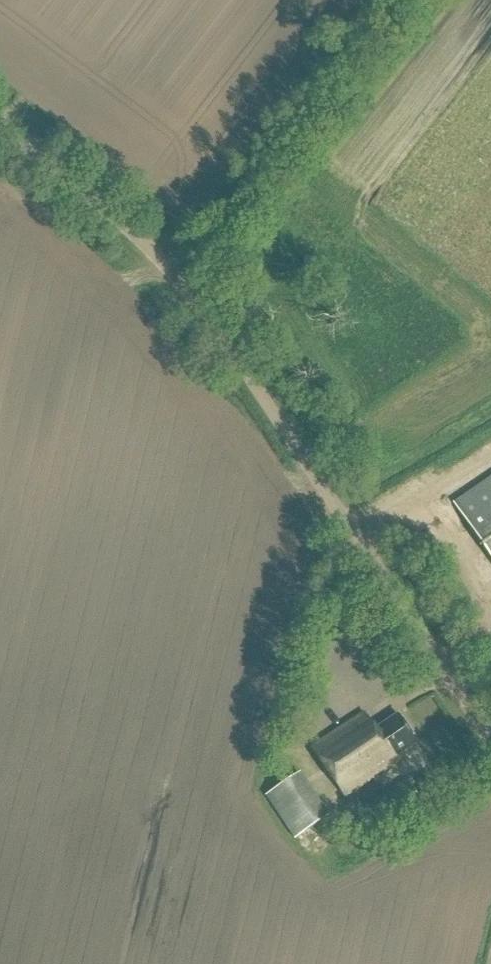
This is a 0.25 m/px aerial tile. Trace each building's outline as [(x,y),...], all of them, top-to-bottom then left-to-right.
[(460,504),(490,550),(490,483),(460,504)] [(375,732),(364,715),(311,751),(343,800),(397,764),(393,759),(415,744),(397,717),(375,732)] [(295,840),(330,816),(301,773),(266,797),(295,840)] [(385,835),(425,808),(406,780),(366,807),(385,835)]
